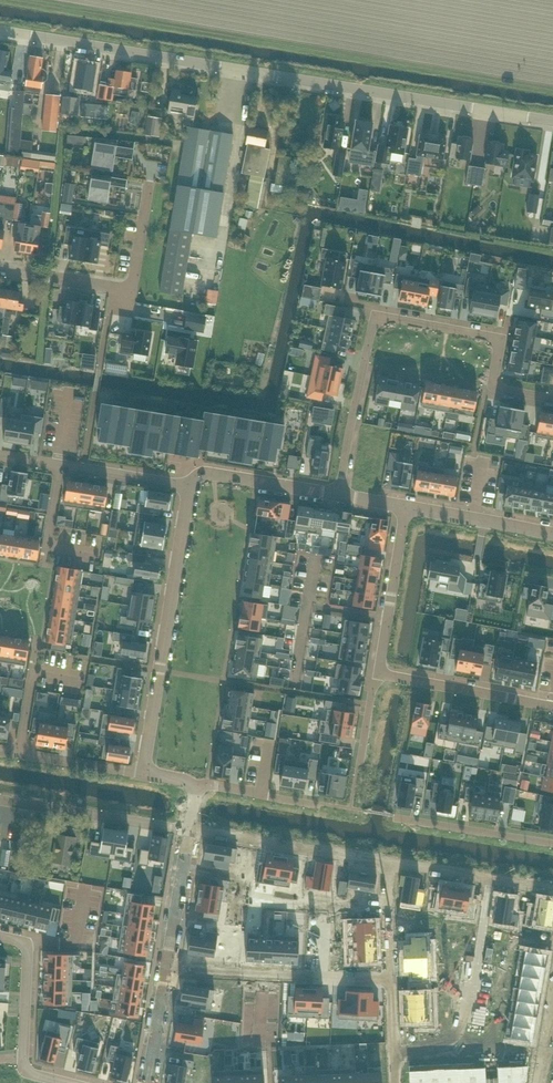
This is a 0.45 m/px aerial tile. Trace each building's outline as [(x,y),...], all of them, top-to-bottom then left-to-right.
[(9,52),(0,51),(0,82),(10,83),(13,71),(6,70),(9,52)] [(41,69),(43,58),(31,56),(28,74),(28,75),(26,86),(25,93),(40,95),(41,88),(43,77),(47,78),(48,75),(47,73),(45,71),(44,69),(41,69)] [(92,90),(96,67),(79,64),(75,87),(92,90)] [(129,89),(131,72),(117,70),(115,79),(109,78),(108,86),(100,84),(97,98),(112,101),(115,87),(129,89)] [(194,119),(199,88),(197,97),(181,94),(182,90),(172,88),(169,110),(183,112),(182,117),(194,119)] [(13,108),(10,152),(19,153),(24,91),(16,91),(15,108),(13,108)] [(56,132),(60,96),(46,95),(43,130),(56,132)] [(79,99),(75,98),(63,97),(62,114),(78,116),(79,99)] [(82,103),(81,117),(108,119),(109,106),(82,103)] [(139,113),(132,112),(130,124),(137,126),(139,113)] [(343,122),(340,121),(341,118),(328,116),(323,147),(326,148),(336,149),(339,150),(341,137),(342,137),(344,122),(343,122)] [(356,122),(350,156),(362,158),(361,164),(374,166),(376,152),(368,151),(373,124),(373,123),(356,120),(356,121),(356,122)] [(407,129),(391,126),(390,126),(390,127),(387,147),(378,146),(376,161),(389,163),(391,152),(404,154),(408,129),(407,129)] [(233,135),(193,128),(188,127),(171,229),(192,233),(216,237),(233,135)] [(269,131),(258,129),(249,127),(246,144),(248,145),(242,173),(251,175),(264,178),(270,149),(265,148),(269,131)] [(436,137),(431,136),(431,135),(430,135),(430,136),(430,137),(421,136),(420,135),(420,136),(417,155),(416,159),(409,158),(407,174),(415,175),(416,165),(422,166),(424,156),(443,160),(446,141),(447,140),(445,140),(437,138),(437,137),(437,136),(436,136),(436,137)] [(458,144),(452,143),(449,157),(470,161),(474,140),(470,139),(469,138),(465,137),(463,138),(459,138),(458,144)] [(133,160),(134,149),(117,146),(118,140),(96,138),(91,168),(113,172),(115,157),(133,160)] [(493,143),(489,142),(485,163),(506,167),(509,152),(502,151),(503,145),(499,144),(498,143),(494,142),(493,143)] [(512,177),(512,178),(514,178),(515,178),(531,181),(533,181),(537,156),(528,154),(528,153),(528,151),(517,149),(512,177)] [(55,161),(56,154),(32,150),(31,158),(55,161)] [(346,154),(337,153),(333,175),(342,176),(346,154)] [(291,158),(280,156),(275,186),(283,187),(283,185),(301,188),(301,190),(302,190),(305,170),(290,168),(291,165),(289,165),(290,158),(291,158)] [(23,158),(21,169),(39,171),(40,161),(23,158)] [(474,185),(477,167),(469,166),(466,183),(474,185)] [(482,186),(485,169),(485,168),(477,167),(474,185),(482,186)] [(126,188),(128,180),(92,174),(88,200),(108,203),(110,185),(126,188)] [(257,208),(264,178),(251,175),(244,206),(257,208)] [(29,186),(38,186),(39,178),(29,178),(29,186)] [(372,182),(371,190),(378,191),(380,184),(372,182)] [(66,184),(63,201),(72,203),(75,185),(66,184)] [(536,213),(539,196),(530,194),(527,211),(528,212),(532,212),(536,213)] [(6,219),(13,220),(15,204),(0,201),(0,218),(6,219)] [(21,221),(24,204),(17,203),(14,220),(21,221)] [(50,213),(43,212),(42,216),(32,214),(30,225),(26,251),(37,253),(39,237),(41,227),(48,228),(50,213)] [(245,214),(241,223),(250,226),(254,217),(245,214)] [(26,251),(30,225),(20,223),(18,234),(17,234),(15,250),(26,251)] [(192,233),(171,229),(160,292),(182,296),(192,233)] [(83,261),(88,235),(66,231),(64,244),(71,245),(69,258),(83,261)] [(108,247),(111,234),(97,231),(96,236),(88,235),(83,261),(98,263),(101,245),(108,247)] [(327,259),(322,286),(341,289),(342,280),(343,276),(347,253),(340,252),(338,261),(327,259)] [(374,265),(354,262),(351,277),(359,278),(356,292),(358,292),(358,294),(367,295),(367,294),(369,294),(374,265)] [(394,269),(374,265),(369,294),(381,297),(381,296),(383,283),(391,284),(394,269)] [(418,278),(397,274),(394,288),(401,289),(399,300),(413,303),(418,278)] [(439,282),(418,278),(413,303),(426,305),(427,305),(429,294),(436,296),(439,282)] [(481,281),(468,278),(464,298),(472,299),(469,313),(483,316),(487,292),(479,290),(481,281)] [(464,285),(443,281),(438,307),(452,310),(454,298),(462,299),(464,285)] [(304,285),(302,297),(320,300),(322,288),(304,285)] [(222,301),(223,287),(213,286),(211,299),(222,301)] [(500,294),(487,292),(483,316),(497,318),(499,304),(507,306),(509,291),(501,289),(500,294)] [(8,291),(0,290),(0,317),(4,318),(8,291)] [(527,306),(542,309),(540,316),(552,319),(552,294),(530,290),(527,306)] [(20,293),(19,293),(8,291),(4,318),(2,332),(8,333),(10,319),(11,319),(12,314),(16,315),(17,309),(22,310),(24,302),(18,301),(20,293)] [(60,306),(58,322),(76,325),(80,303),(67,301),(66,307),(60,306)] [(80,303),(76,325),(89,327),(89,329),(98,330),(101,313),(92,311),(93,305),(80,303)] [(346,309),(326,304),(324,314),(329,315),(326,328),(351,334),(354,321),(354,320),(344,318),(346,309)] [(185,329),(203,333),(206,317),(188,313),(185,329)] [(537,324),(517,320),(515,333),(535,337),(537,324)] [(348,347),(351,334),(326,328),(321,349),(335,352),(337,345),(345,347),(348,347)] [(123,333),(121,346),(124,346),(127,347),(126,350),(126,353),(125,354),(133,356),(134,353),(133,360),(145,362),(146,355),(148,356),(152,333),(150,333),(141,331),(137,331),(137,332),(136,335),(131,334),(123,333)] [(535,337),(515,333),(512,346),(539,351),(541,338),(535,337)] [(10,348),(12,336),(3,335),(1,346),(10,348)] [(193,367),(197,341),(181,338),(180,339),(169,337),(167,344),(167,345),(167,346),(166,352),(178,354),(176,364),(193,367)] [(539,351),(512,346),(510,357),(530,361),(532,350),(539,351)] [(89,354),(87,370),(94,370),(94,371),(96,355),(89,354)] [(331,358),(316,355),(311,376),(340,382),(343,368),(329,365),(331,358)] [(530,361),(510,357),(508,371),(528,374),(530,361)] [(340,382),(311,376),(307,397),(322,400),(323,393),(337,396),(340,382)] [(393,379),(379,377),(375,404),(388,406),(393,379)] [(401,408),(406,382),(393,379),(388,406),(389,406),(390,399),(402,402),(401,408)] [(415,411),(420,384),(406,382),(401,408),(415,411)] [(436,410),(440,385),(426,382),(422,407),(436,410)] [(447,412),(452,387),(440,385),(436,410),(447,412)] [(459,414),(463,389),(452,387),(447,412),(459,414)] [(473,417),(477,392),(463,389),(459,414),(473,417)] [(1,398),(0,407),(0,417),(6,417),(9,399),(1,398)] [(99,419),(98,428),(101,428),(98,442),(109,443),(121,445),(120,445),(129,447),(130,447),(137,448),(152,450),(152,451),(153,451),(169,453),(185,456),(191,457),(192,453),(198,454),(199,455),(200,450),(208,451),(220,453),(229,455),(230,455),(236,456),(252,458),(252,459),(253,459),(268,461),(274,462),(275,462),(278,449),(281,449),(282,441),(284,429),(285,425),(281,424),(280,424),(275,424),(275,423),(257,420),(245,418),(226,415),(214,413),(215,413),(204,411),(203,420),(200,420),(197,419),(196,419),(192,419),(193,418),(181,416),(181,417),(175,416),(175,415),(157,412),(157,413),(145,411),(145,410),(127,407),(127,408),(115,405),(105,404),(102,403),(101,407),(99,419)] [(490,418),(487,434),(507,437),(512,408),(500,406),(499,406),(500,407),(497,420),(490,418)] [(334,411),(315,407),(311,421),(331,425),(334,411)] [(512,408),(507,437),(519,440),(516,457),(524,459),(527,441),(526,441),(529,425),(522,424),(524,411),(525,411),(525,410),(523,410),(523,409),(514,407),(514,408),(512,408)] [(537,437),(550,439),(552,424),(552,414),(541,412),(537,432),(537,437)] [(17,443),(22,414),(21,420),(8,417),(4,441),(17,443)] [(41,433),(44,418),(22,414),(17,443),(32,446),(34,432),(41,433)] [(309,439),(306,457),(313,458),(311,474),(326,476),(329,452),(315,450),(317,440),(309,439)] [(390,452),(387,469),(395,471),(392,485),(408,488),(412,464),(399,462),(399,461),(400,454),(390,452)] [(289,455),(287,468),(300,470),(302,457),(289,455)] [(419,464),(415,489),(428,492),(433,467),(419,464)] [(445,469),(433,467),(428,492),(440,494),(445,469)] [(445,469),(440,494),(454,496),(457,477),(444,474),(445,469)] [(0,498),(0,500),(7,501),(9,495),(24,497),(28,473),(12,470),(9,485),(2,484),(0,498)] [(502,478),(499,493),(506,494),(504,506),(518,508),(523,482),(510,479),(502,478)] [(78,508),(82,483),(69,481),(64,506),(78,508)] [(523,482),(518,508),(530,510),(535,484),(523,482)] [(90,510),(94,485),(82,483),(78,508),(90,510)] [(535,484),(530,510),(542,513),(545,493),(547,486),(535,484)] [(104,512),(108,487),(94,485),(90,510),(104,512)] [(542,513),(552,515),(552,487),(547,486),(545,493),(542,513)] [(169,509),(172,494),(149,491),(146,506),(138,504),(137,511),(159,515),(160,508),(169,509)] [(289,505),(257,500),(255,515),(286,520),(289,505)] [(298,505),(294,530),(308,532),(313,508),(298,505)] [(313,508),(308,532),(321,535),(325,510),(313,508)] [(325,510),(321,535),(322,535),(323,529),(335,531),(338,512),(325,510)] [(338,512),(335,531),(349,534),(352,513),(338,511),(338,512)] [(166,525),(153,523),(154,515),(139,513),(136,532),(165,537),(167,524),(166,524),(166,525)] [(387,521),(372,518),(367,549),(383,551),(387,521)] [(164,548),(166,539),(165,538),(165,537),(136,532),(132,552),(148,555),(149,547),(162,549),(162,550),(163,550),(163,548),(164,548)] [(251,532),(249,546),(250,547),(275,551),(277,537),(251,532)] [(14,536),(3,534),(0,552),(0,554),(11,556),(14,536)] [(17,536),(14,536),(11,556),(23,558),(26,538),(17,536)] [(36,560),(39,542),(40,540),(31,539),(26,538),(23,558),(36,560)] [(348,544),(346,551),(361,554),(362,546),(348,544)] [(250,547),(248,558),(273,562),(275,551),(250,547)] [(145,562),(146,555),(129,552),(127,561),(136,562),(134,576),(158,580),(160,565),(145,562)] [(287,552),(286,561),(293,562),(294,553),(287,552)] [(361,555),(359,569),(378,572),(380,572),(382,558),(361,555)] [(248,558),(246,570),(271,574),(271,573),(266,572),(268,562),(273,563),(273,562),(248,558)] [(463,595),(466,580),(458,578),(460,567),(431,561),(427,579),(448,583),(447,592),(463,595)] [(81,584),(83,571),(58,567),(56,580),(81,584)] [(359,569),(357,580),(377,583),(378,572),(359,569)] [(246,570),(245,581),(269,585),(271,574),(246,570)] [(500,597),(504,575),(489,572),(487,584),(479,583),(476,599),(499,603),(500,597)] [(134,579),(116,577),(115,583),(133,586),(134,579)] [(79,596),(81,584),(56,580),(54,592),(79,596)] [(357,580),(355,591),(375,594),(377,583),(357,580)] [(245,581),(242,595),(262,598),(264,585),(269,586),(269,585),(245,581)] [(533,584),(527,615),(542,618),(550,619),(552,605),(545,603),(548,587),(533,584)] [(129,605),(153,609),(155,595),(131,591),(129,605)] [(355,591),(353,605),(372,609),(375,594),(355,591)] [(77,608),(79,596),(54,592),(52,604),(77,608)] [(241,614),(240,615),(261,618),(266,619),(269,605),(244,601),(242,614),(241,614)] [(75,620),(77,608),(52,604),(50,616),(75,620)] [(151,623),(153,609),(129,605),(127,617),(121,616),(120,626),(136,628),(137,621),(151,623)] [(240,615),(238,628),(259,631),(261,618),(240,615)] [(73,632),(75,620),(50,616),(48,628),(73,632)] [(345,619),(343,634),(368,638),(370,623),(345,619)] [(71,645),(73,632),(48,628),(46,641),(52,642),(51,649),(65,652),(67,645),(71,645)] [(113,632),(112,640),(123,642),(121,655),(145,659),(147,644),(132,642),(133,635),(113,632)] [(237,634),(235,648),(236,649),(261,653),(263,638),(237,634)] [(343,634),(341,645),(366,649),(368,638),(343,634)] [(16,638),(4,636),(0,660),(0,661),(12,663),(16,638)] [(425,638),(420,664),(437,667),(440,651),(448,652),(451,639),(442,637),(441,642),(425,638)] [(462,637),(456,670),(468,672),(474,640),(462,637)] [(25,665),(29,640),(16,638),(12,663),(25,665)] [(474,640),(468,672),(480,675),(486,647),(474,645),(475,640),(474,640)] [(341,645),(339,659),(363,663),(366,649),(341,645)] [(236,649),(234,660),(267,665),(268,659),(260,657),(261,653),(236,649)] [(501,650),(495,679),(508,681),(514,653),(501,650)] [(514,653),(508,681),(509,681),(509,680),(519,682),(519,683),(520,683),(524,660),(513,658),(514,653)] [(234,660),(232,673),(257,678),(259,664),(267,666),(267,665),(234,660)] [(524,660),(520,683),(533,686),(537,663),(524,660)] [(338,664),(335,677),(360,681),(362,668),(338,664)] [(132,670),(118,667),(114,689),(139,693),(142,679),(131,677),(132,670)] [(331,687),(330,693),(344,695),(344,693),(359,695),(362,681),(360,681),(335,677),(335,678),(340,679),(339,688),(331,687)] [(126,706),(137,708),(139,693),(114,689),(111,711),(125,714),(126,706)] [(230,689),(227,703),(252,707),(254,693),(230,689)] [(320,720),(353,726),(355,713),(345,712),(346,703),(326,700),(324,709),(327,710),(327,711),(326,721),(320,720)] [(432,705),(417,702),(411,734),(426,737),(432,705)] [(224,714),(250,719),(252,707),(227,703),(225,714),(224,714)] [(441,724),(438,738),(459,742),(465,713),(451,711),(449,725),(441,724)] [(465,713),(459,742),(480,746),(483,732),(476,730),(478,716),(465,713)] [(104,714),(100,735),(105,736),(117,738),(118,731),(133,734),(135,719),(104,714)] [(224,714),(222,728),(248,732),(250,719),(224,714)] [(8,739),(11,719),(0,717),(0,737),(8,739)] [(51,746),(55,721),(34,717),(32,732),(39,733),(37,744),(51,746)] [(486,726),(482,746),(491,748),(492,745),(504,747),(509,719),(496,717),(494,731),(487,730),(487,726),(486,726)] [(509,719),(504,747),(515,749),(514,753),(523,754),(527,734),(526,734),(526,737),(518,736),(521,722),(509,719)] [(320,720),(318,733),(320,733),(319,741),(339,744),(341,736),(351,738),(353,726),(320,720)] [(65,748),(66,737),(74,738),(76,724),(55,721),(51,746),(65,748)] [(105,736),(102,758),(128,762),(130,748),(119,746),(120,739),(117,738),(105,736)] [(289,739),(280,738),(277,753),(286,754),(289,739)] [(219,744),(214,776),(229,778),(232,762),(235,763),(234,766),(244,767),(244,764),(245,759),(245,757),(233,755),(234,747),(219,744)] [(277,753),(274,774),(282,775),(280,785),(293,788),(297,760),(286,758),(286,755),(277,753)] [(297,760),(293,788),(305,790),(307,779),(315,780),(318,760),(309,758),(309,762),(297,760)] [(545,777),(552,778),(552,766),(547,765),(545,777)] [(343,797),(346,777),(320,772),(317,793),(343,797)] [(399,798),(397,806),(412,808),(415,792),(422,793),(425,779),(417,777),(416,784),(401,782),(400,790),(399,790),(398,797),(399,798)] [(542,790),(552,792),(552,778),(545,777),(542,788),(542,790)] [(435,782),(431,802),(438,803),(436,812),(451,814),(454,793),(455,785),(435,782)] [(466,787),(464,801),(472,802),(469,817),(483,819),(488,790),(487,790),(487,795),(475,793),(474,792),(475,788),(466,786),(466,787)] [(505,786),(502,802),(513,804),(516,788),(505,786)] [(488,790),(483,819),(496,822),(501,792),(488,790)] [(536,812),(543,813),(540,827),(552,830),(552,797),(540,794),(539,801),(536,812)] [(79,839),(81,830),(67,827),(65,836),(58,835),(53,861),(71,864),(76,838),(79,839)] [(89,856),(111,859),(116,830),(104,828),(101,843),(91,841),(89,856)] [(129,832),(116,830),(111,859),(132,863),(134,848),(126,847),(129,832)] [(168,837),(152,835),(150,850),(141,849),(138,864),(148,866),(149,859),(164,861),(168,837)] [(206,844),(204,858),(216,860),(215,867),(228,869),(229,862),(235,863),(237,848),(206,844)] [(258,865),(255,882),(276,885),(281,856),(267,854),(265,867),(258,865)] [(281,856),(276,885),(289,887),(290,882),(297,883),(299,872),(292,871),(294,859),(281,856)] [(307,875),(305,886),(329,890),(334,864),(316,861),(314,876),(307,875)] [(342,881),(339,897),(347,898),(349,888),(374,892),(377,875),(351,870),(349,882),(342,881)] [(401,875),(400,886),(403,886),(401,901),(423,905),(424,894),(417,893),(419,878),(401,875)] [(200,883),(198,897),(222,900),(225,880),(214,878),(213,885),(200,883)] [(434,896),(432,907),(452,910),(456,886),(443,884),(441,897),(434,896)] [(456,886),(452,910),(452,915),(473,919),(476,903),(468,901),(470,889),(456,886)] [(0,917),(12,920),(18,893),(7,891),(0,917)] [(12,920),(23,923),(29,901),(17,899),(18,893),(12,920)] [(142,895),(127,893),(124,913),(153,918),(154,916),(153,916),(154,911),(155,908),(155,907),(155,905),(141,903),(142,895)] [(498,895),(494,921),(518,925),(520,914),(512,913),(515,898),(498,895)] [(198,897),(196,910),(208,912),(207,919),(218,921),(222,900),(198,897)] [(529,922),(551,926),(552,912),(552,900),(541,898),(538,913),(531,911),(529,922)] [(29,901),(23,923),(35,926),(34,927),(35,927),(40,904),(29,901)] [(40,904),(35,927),(48,930),(50,922),(57,923),(61,909),(40,904)] [(153,918),(124,913),(122,926),(151,930),(152,929),(151,929),(152,924),(153,923),(152,923),(153,920),(153,921),(153,918)] [(375,921),(347,922),(347,936),(352,936),(376,935),(375,921)] [(151,930),(122,926),(120,938),(149,943),(150,941),(149,941),(150,938),(150,937),(151,932),(151,931),(151,930)] [(190,935),(188,953),(214,957),(218,933),(207,931),(206,937),(190,935)] [(247,933),(246,961),(259,962),(261,933),(247,933)] [(261,933),(259,962),(272,963),(273,934),(272,939),(261,939),(261,933)] [(273,934),(272,963),(285,963),(286,935),(273,934)] [(286,935),(285,963),(286,963),(298,964),(299,935),(286,935)] [(352,936),(352,948),(376,948),(376,935),(352,936)] [(415,944),(403,944),(403,958),(426,957),(426,937),(415,937),(415,944)] [(149,943),(120,938),(118,951),(147,956),(148,950),(149,945),(149,943)] [(352,948),(348,948),(348,962),(377,961),(376,948),(352,948)] [(519,949),(517,962),(545,967),(548,954),(519,949)] [(44,967),(73,968),(73,955),(44,954),(44,967)] [(426,957),(403,958),(404,971),(416,971),(416,977),(427,977),(426,957)] [(147,965),(125,961),(123,974),(117,973),(117,974),(145,978),(147,965)] [(515,975),(520,975),(543,979),(545,967),(517,962),(515,975)] [(45,979),(72,980),(73,968),(44,967),(45,967),(45,979)] [(145,978),(117,974),(115,987),(142,991),(145,978)] [(520,975),(517,988),(541,992),(543,979),(520,975)] [(44,991),(72,992),(72,980),(45,979),(44,991)] [(184,981),(181,999),(194,1001),(193,1008),(206,1010),(211,1010),(214,990),(194,987),(194,983),(184,981)] [(416,993),(403,994),(404,1008),(428,1007),(427,986),(416,987),(416,993)] [(142,991),(115,987),(113,1000),(140,1004),(142,991)] [(288,1000),(287,1016),(308,1017),(309,988),(296,987),(295,1000),(288,1000)] [(511,999),(515,1000),(539,1004),(541,992),(517,988),(513,987),(511,999)] [(309,988),(308,1017),(328,1018),(329,1002),(323,1002),(323,989),(309,988)] [(71,1005),(72,992),(44,991),(44,1004),(71,1005)] [(339,1002),(338,1018),(358,1020),(359,991),(346,991),(345,1003),(339,1002)] [(359,991),(358,1020),(377,1021),(377,1015),(378,1015),(379,1005),(372,1004),(373,992),(359,991)] [(140,1004),(113,1000),(118,1001),(116,1014),(138,1017),(140,1004)] [(515,1000),(513,1013),(537,1017),(539,1004),(515,1000)] [(428,1007),(404,1008),(405,1022),(417,1021),(417,1028),(429,1027),(428,1007)] [(509,1012),(507,1024),(535,1029),(537,1017),(513,1013),(509,1012)] [(177,1023),(175,1040),(200,1044),(204,1019),(193,1018),(192,1025),(177,1023)] [(507,1024),(505,1037),(532,1042),(535,1029),(507,1024)] [(66,1048),(71,1028),(60,1025),(58,1032),(47,1029),(44,1043),(43,1042),(41,1050),(42,1050),(40,1058),(55,1062),(58,1047),(66,1048)] [(100,1043),(77,1037),(74,1051),(81,1053),(77,1067),(93,1071),(100,1043)] [(119,1046),(111,1044),(107,1059),(115,1061),(111,1076),(127,1080),(134,1051),(119,1048),(119,1046)] [(167,1082),(185,1082),(187,1068),(198,1070),(199,1062),(183,1059),(182,1066),(170,1064),(167,1082)] [(460,1063),(460,1082),(473,1082),(472,1067),(472,1062),(460,1063)] [(434,1064),(435,1082),(448,1082),(447,1063),(434,1064)] [(447,1063),(448,1082),(460,1082),(460,1063),(447,1063)] [(409,1065),(409,1082),(422,1082),(422,1064),(409,1065)] [(422,1064),(422,1082),(435,1082),(434,1064),(422,1064)] [(510,1065),(511,1082),(525,1082),(528,1064),(510,1065)] [(492,1078),(492,1082),(511,1082),(510,1065),(497,1066),(498,1078),(492,1078)] [(368,1067),(368,1082),(382,1082),(381,1066),(368,1067)] [(472,1067),(473,1082),(492,1082),(492,1078),(486,1078),(485,1066),(472,1067)] [(343,1068),(343,1082),(356,1082),(355,1067),(343,1068)] [(355,1067),(356,1082),(368,1082),(368,1067),(367,1067),(367,1072),(356,1073),(356,1067),(355,1067)] [(251,1069),(251,1082),(264,1082),(264,1068),(251,1069)] [(317,1069),(318,1082),(331,1082),(330,1068),(317,1069)] [(330,1068),(331,1082),(343,1082),(343,1068),(330,1068)] [(225,1070),(226,1082),(239,1082),(238,1069),(225,1070)] [(238,1069),(239,1082),(251,1082),(251,1069),(238,1069)] [(305,1075),(305,1082),(318,1082),(317,1069),(316,1069),(317,1074),(305,1075)] [(212,1071),(213,1082),(226,1082),(225,1070),(212,1071)] [(292,1075),(293,1082),(305,1082),(305,1075),(292,1075)]
